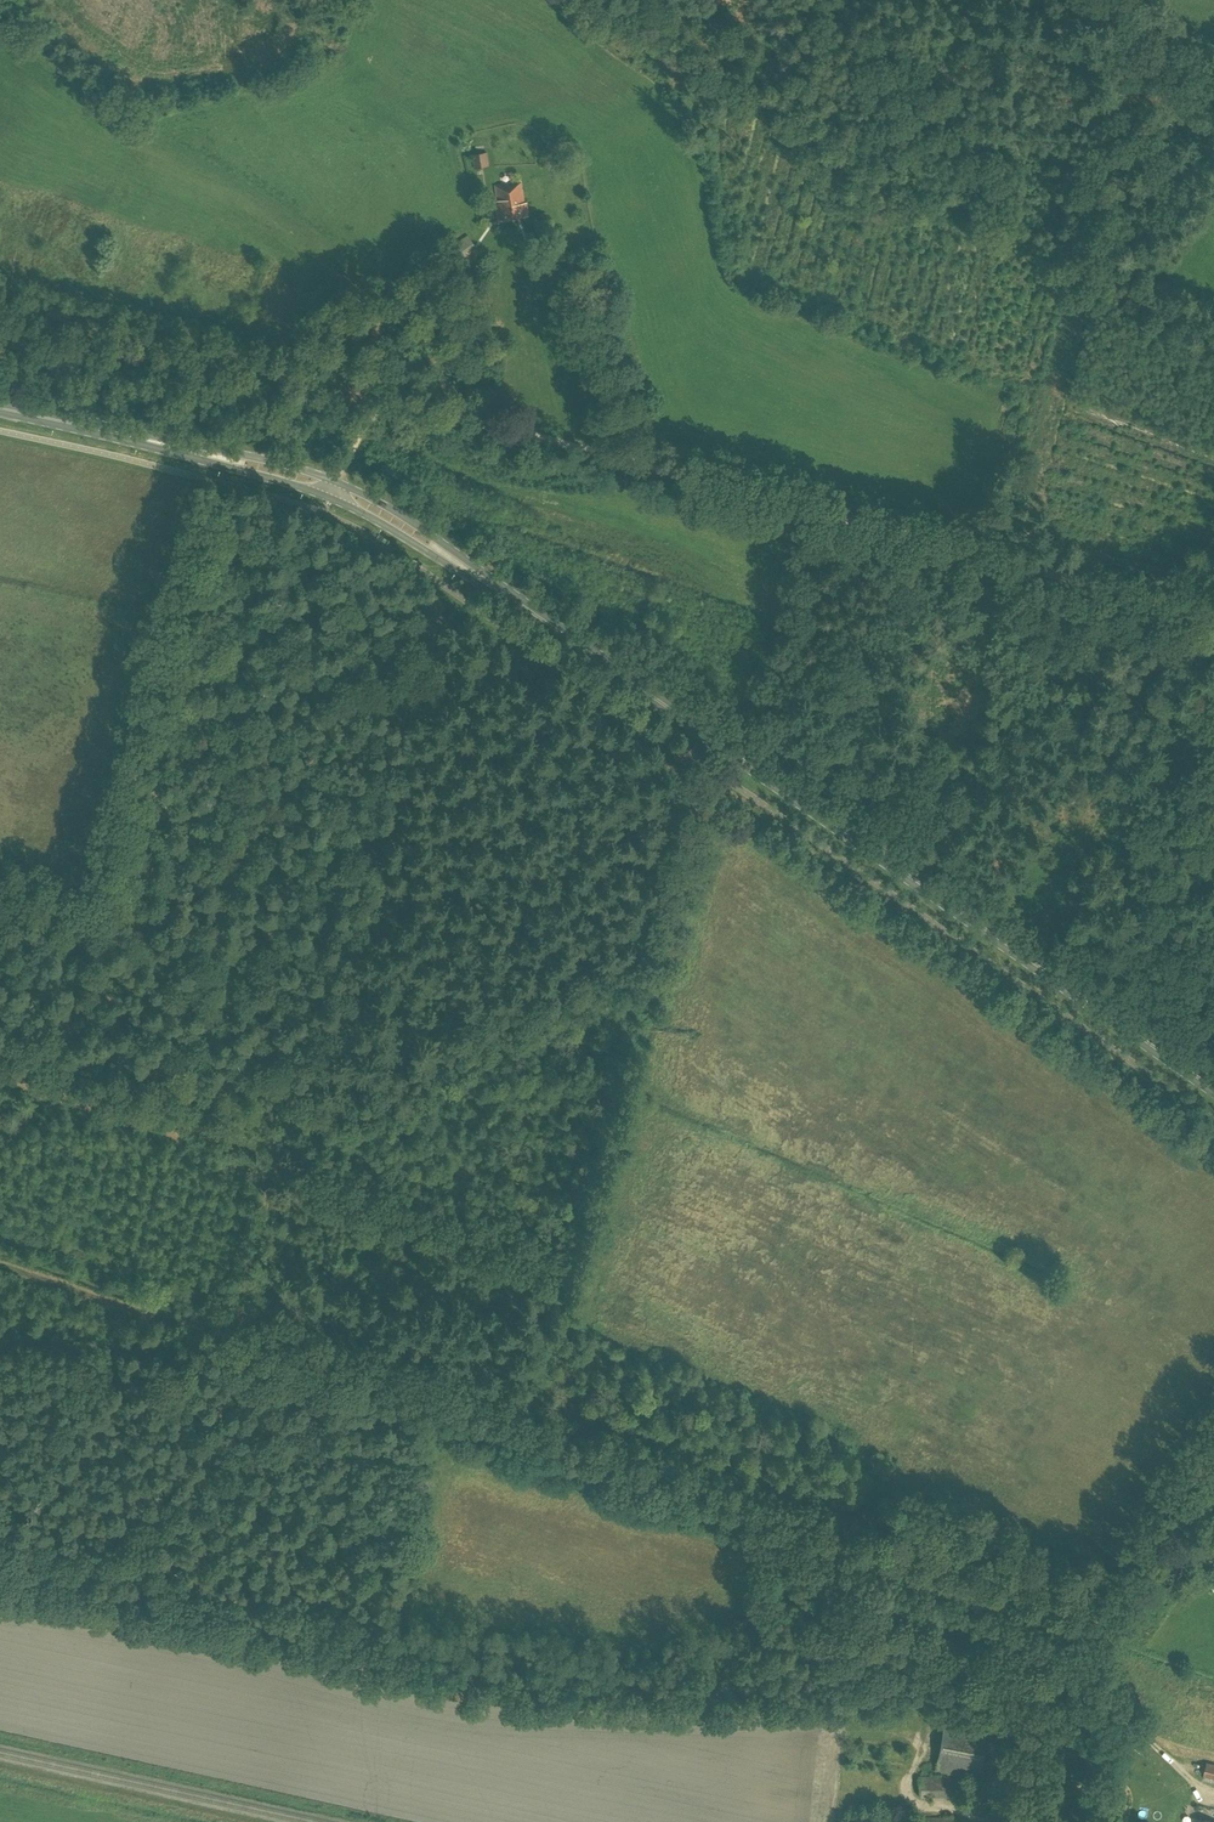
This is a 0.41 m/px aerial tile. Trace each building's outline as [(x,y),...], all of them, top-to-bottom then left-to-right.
[(486,153),(472,155),(472,156),(474,169),(488,167),(486,153)] [(524,203),(521,182),(495,187),(497,201),(495,201),(498,221),(528,215),(526,203),(524,203)] [(466,236),(460,243),(469,251),(475,244),(466,236)] [(994,1754),(998,1730),(944,1721),(935,1770),(978,1778),(983,1752),(994,1754)] [(1127,1772),(1129,1761),(1115,1759),(1113,1769),(1127,1772)] [(1207,1762),(1203,1776),(1213,1779),(1213,1764),(1207,1762)] [(918,1797),(951,1796),(951,1776),(918,1776),(918,1797)]
